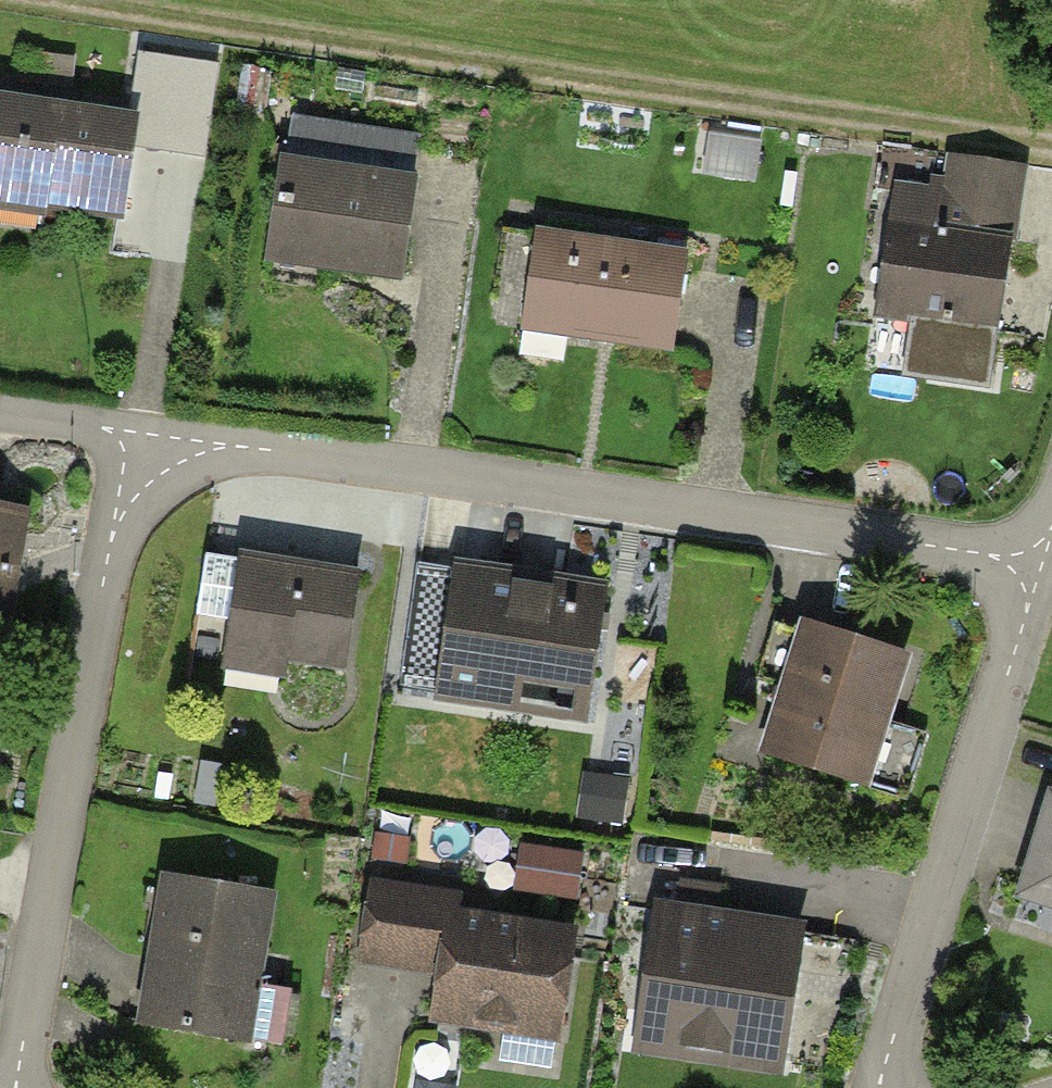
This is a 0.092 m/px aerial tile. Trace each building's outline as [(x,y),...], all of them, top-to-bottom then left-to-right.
[(0,107),(0,215),(117,235),(135,129),(0,107)] [(414,167),(271,153),(259,271),(403,285),(414,167)] [(523,227),(505,332),(659,359),(678,254),(523,227)] [(1012,254),(864,230),(850,319),(998,343),(1012,254)] [(0,506),(0,618),(8,619),(22,509),(0,506)] [(362,574),(224,551),(208,659),(343,681),(362,574)] [(591,580),(453,560),(433,692),(572,712),(591,580)] [(902,665),(791,635),(756,764),(866,794),(902,665)] [(1044,801),(1016,913),(1051,921),(1051,803),(1044,801)] [(527,837),(518,887),(581,899),(591,849),(527,837)] [(267,897),(150,880),(128,1033),(244,1050),(267,897)] [(437,897),(352,884),(338,970),(422,984),(415,1027),(548,1048),(567,931),(435,910),(437,897)] [(806,930),(651,908),(631,1052),(786,1073),(806,930)]
